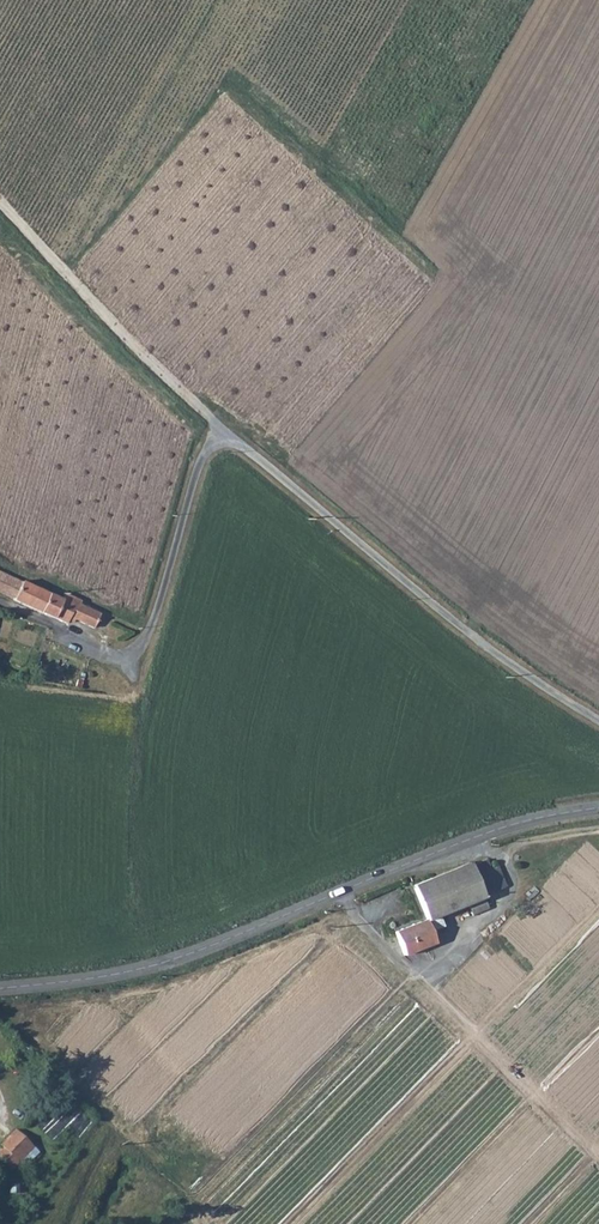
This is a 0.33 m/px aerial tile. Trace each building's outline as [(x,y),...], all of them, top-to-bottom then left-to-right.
[(38,609),(46,592),(0,568),(0,590),(38,609)] [(38,609),(66,622),(69,617),(75,618),(93,627),(101,610),(81,600),(66,594),(63,599),(46,592),(38,609)] [(425,927),(408,936),(419,960),(434,953),(429,939),(442,933),(438,923),(463,912),(468,923),(486,916),(481,901),(496,895),(483,864),(411,894),(425,927)] [(401,966),(419,960),(408,936),(392,942),(401,966)] [(3,1154),(19,1169),(26,1162),(21,1157),(35,1141),(22,1129),(7,1145),(9,1147),(3,1154)] [(35,1141),(21,1157),(26,1162),(40,1146),(35,1141)]
